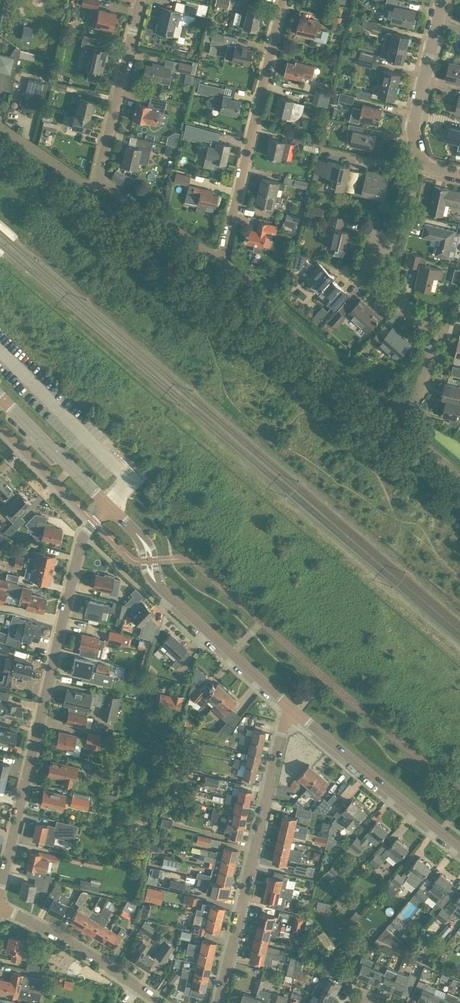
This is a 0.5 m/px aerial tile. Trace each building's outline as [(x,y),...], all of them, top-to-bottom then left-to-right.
[(97,9),(99,0),(82,0),(81,5),(97,9)] [(183,13),(196,16),(199,2),(190,0),(186,0),(183,13)] [(392,20),(412,25),(416,10),(407,8),(408,6),(403,5),(404,0),(403,0),(387,0),(385,8),(394,10),(392,20)] [(333,4),(332,10),(342,13),(343,7),(333,4)] [(177,25),(180,12),(161,7),(157,21),(159,21),(156,31),(172,35),(174,24),(177,25)] [(247,8),(247,9),(242,8),(241,13),(235,12),(233,23),(238,24),(238,25),(243,27),(256,30),(260,11),(247,8)] [(95,26),(111,30),(112,28),(113,28),(115,22),(113,22),(115,13),(99,9),(95,26)] [(328,26),(340,28),(342,17),(328,13),(326,20),(329,21),(328,26)] [(297,31),(297,33),(315,37),(314,39),(327,43),(330,31),(320,29),(322,23),(319,22),(319,21),(309,19),(308,21),(300,19),(299,26),(297,25),(296,31),(297,31)] [(367,27),(381,31),(383,24),(368,20),(367,26),(367,27)] [(21,39),(30,41),(33,28),(24,25),(21,39)] [(231,59),(248,63),(251,49),(246,48),(246,47),(236,44),(238,37),(213,31),(213,30),(207,28),(204,40),(211,41),(210,44),(222,47),(223,43),(227,44),(224,57),(231,59)] [(407,49),(410,36),(393,33),(392,33),(387,32),(384,44),(385,44),(407,49)] [(359,58),(380,62),(382,63),(384,56),(387,57),(387,58),(404,62),(407,49),(385,44),(382,56),(361,51),(360,54),(356,53),(355,56),(360,57),(359,58)] [(15,68),(21,49),(16,46),(10,56),(0,53),(0,88),(10,91),(15,68)] [(106,59),(108,50),(92,47),(87,68),(101,72),(104,58),(106,59)] [(380,62),(359,58),(358,63),(364,65),(364,66),(378,69),(380,62)] [(193,61),(192,65),(179,61),(177,70),(188,73),(191,74),(194,74),(197,62),(193,61)] [(312,79),(315,66),(297,62),(296,64),(288,62),(285,76),(302,80),(303,77),(312,79)] [(146,64),(143,76),(160,80),(159,81),(169,84),(172,74),(170,74),(171,70),(164,68),(165,65),(164,65),(152,63),(152,65),(146,64)] [(459,83),(459,65),(450,63),(446,80),(459,83)] [(398,86),(401,74),(380,69),(380,71),(378,71),(377,74),(383,76),(381,82),(398,86)] [(183,82),(191,84),(193,74),(186,72),(183,82)] [(41,107),(45,90),(41,89),(43,82),(28,78),(25,91),(22,91),(19,104),(22,105),(21,109),(34,112),(35,106),(41,107)] [(224,94),(225,88),(198,81),(193,80),(192,85),(197,86),(197,87),(198,87),(198,88),(203,90),(203,91),(214,94),(213,95),(212,95),(210,96),(208,98),(208,99),(206,99),(206,100),(206,102),(207,103),(207,104),(209,106),(210,107),(211,107),(212,107),(212,106),(214,106),(215,106),(216,105),(217,104),(220,106),(219,110),(236,114),(236,113),(239,112),(240,108),(238,106),(239,100),(230,98),(230,96),(224,94)] [(53,81),(52,88),(65,91),(67,84),(53,81)] [(381,82),(378,95),(395,99),(398,86),(381,82)] [(315,94),(329,97),(331,88),(317,85),(315,94)] [(349,90),(348,94),(355,96),(355,95),(371,99),(373,92),(358,89),(357,92),(349,90)] [(340,93),(334,92),(332,100),(338,102),(339,100),(340,93)] [(348,94),(340,92),(340,93),(339,100),(353,103),(355,96),(348,94)] [(329,97),(315,94),(313,103),(327,106),(329,97)] [(155,118),(157,112),(163,113),(166,100),(150,96),(148,105),(136,102),(132,120),(146,123),(146,122),(154,125),(155,118)] [(275,113),(288,116),(287,119),(291,120),(295,119),(297,118),(300,116),(302,114),(303,110),(305,104),(294,101),(294,100),(280,96),(275,113)] [(76,114),(89,118),(93,101),(80,98),(76,114)] [(379,123),(382,108),(363,104),(359,119),(379,123)] [(91,118),(89,118),(76,114),(74,114),(71,127),(88,131),(91,118)] [(58,123),(44,120),(42,127),(56,130),(58,123)] [(200,140),(201,138),(210,140),(210,139),(217,140),(219,132),(185,123),(182,136),(200,140)] [(353,134),(350,144),(373,150),(376,136),(363,133),(365,126),(350,123),(349,124),(344,123),(342,131),(347,132),(347,133),(353,134)] [(457,154),(459,155),(459,129),(450,126),(447,140),(459,143),(457,154)] [(168,136),(166,143),(176,146),(179,133),(174,132),(168,136)] [(303,150),(319,153),(322,140),(295,134),(293,141),(305,144),(303,150)] [(136,168),(137,161),(147,164),(151,149),(153,141),(137,137),(135,147),(127,145),(122,165),(136,168)] [(267,156),(281,159),(287,160),(292,143),(271,138),(267,156)] [(207,145),(203,166),(221,170),(223,163),(225,163),(229,144),(221,143),(221,141),(217,140),(210,139),(209,146),(207,145)] [(164,154),(173,156),(176,146),(167,144),(164,154)] [(344,189),(349,166),(318,159),(315,172),(335,177),(332,186),(344,189)] [(116,167),(111,176),(129,188),(135,179),(116,167)] [(367,170),(367,173),(359,171),(354,192),(385,199),(391,176),(367,170)] [(174,181),(188,185),(190,175),(176,172),(174,181)] [(286,176),(284,183),(307,188),(306,194),(309,195),(312,182),(286,176)] [(277,195),(278,188),(284,189),(286,183),(262,178),(259,191),(283,197),(283,196),(277,195)] [(205,212),(207,204),(214,206),(217,195),(212,193),(213,190),(189,185),(186,201),(198,204),(197,210),(205,212)] [(450,189),(435,185),(429,212),(443,216),(446,204),(459,207),(459,192),(450,189)] [(164,203),(168,204),(173,187),(168,186),(164,203)] [(272,212),(275,200),(282,202),(283,197),(259,191),(256,204),(266,207),(265,210),(272,212)] [(322,217),(323,210),(309,207),(306,217),(314,218),(315,215),(322,217)] [(299,233),(304,217),(287,213),(284,226),(299,233)] [(343,229),(346,218),(331,215),(328,226),(332,227),(327,246),(336,248),(334,255),(342,257),(340,260),(341,261),(346,251),(345,251),(346,250),(351,231),(343,229)] [(263,246),(263,245),(270,247),(273,235),(266,234),(267,232),(276,234),(279,226),(259,221),(257,231),(250,229),(247,243),(255,244),(253,251),(261,252),(263,246)] [(448,258),(454,230),(425,223),(422,236),(435,239),(435,238),(440,239),(439,245),(437,245),(435,254),(448,258)] [(302,267),(304,254),(294,252),(292,266),(302,267)] [(441,278),(443,269),(425,265),(427,257),(410,253),(408,265),(419,268),(415,287),(431,291),(434,277),(441,278)] [(304,278),(311,284),(319,292),(318,293),(335,309),(349,294),(333,279),(335,277),(318,262),(304,278)] [(336,312),(329,320),(329,321),(333,324),(335,326),(346,313),(347,314),(367,332),(381,317),(361,299),(353,308),(346,301),(336,312)] [(331,308),(318,323),(322,327),(325,324),(327,322),(329,320),(336,312),(334,310),(331,308)] [(393,327),(385,337),(378,331),(369,341),(377,348),(380,345),(397,360),(411,344),(393,327)] [(458,402),(459,396),(459,379),(458,379),(456,385),(443,382),(440,397),(447,399),(458,402)] [(451,417),(449,422),(459,425),(459,414),(458,413),(459,405),(459,403),(458,402),(447,399),(443,415),(451,417)] [(14,488),(0,474),(0,496),(3,499),(12,490),(14,488)] [(14,493),(12,490),(3,499),(6,501),(14,493)] [(22,495),(20,494),(7,508),(10,511),(6,514),(14,522),(27,509),(25,508),(30,503),(26,499),(26,498),(23,495),(22,495)] [(33,516),(26,523),(29,526),(28,529),(43,532),(42,538),(59,542),(59,540),(61,539),(62,536),(60,534),(62,528),(54,527),(54,524),(38,520),(33,516)] [(11,534),(17,528),(12,522),(3,531),(11,534)] [(25,560),(25,563),(53,569),(54,563),(56,563),(56,559),(55,558),(56,556),(32,551),(30,558),(30,557),(29,561),(25,560)] [(51,575),(53,569),(25,563),(24,565),(28,566),(25,577),(50,582),(50,580),(52,580),(52,576),(51,575)] [(20,575),(7,572),(6,579),(18,582),(20,575)] [(110,591),(112,585),(119,586),(120,579),(113,577),(114,575),(105,574),(105,575),(96,573),(94,580),(93,581),(92,584),(93,586),(93,587),(110,591)] [(18,586),(19,583),(12,581),(8,580),(0,578),(0,603),(2,604),(5,592),(20,596),(19,603),(27,605),(26,608),(42,612),(43,610),(45,609),(46,606),(44,604),(46,598),(30,594),(31,589),(18,586)] [(130,593),(132,595),(138,601),(143,596),(135,588),(130,593)] [(108,612),(109,605),(90,600),(88,607),(87,606),(85,615),(99,618),(101,610),(108,612)] [(127,605),(117,602),(114,616),(124,618),(127,605)] [(160,630),(154,628),(156,623),(150,617),(154,613),(143,602),(141,605),(139,603),(131,611),(133,613),(131,615),(141,626),(142,626),(139,635),(151,639),(150,642),(156,643),(160,630)] [(41,626),(26,623),(27,620),(20,618),(16,637),(30,640),(31,638),(38,640),(41,626)] [(4,622),(0,621),(0,641),(6,643),(9,634),(1,631),(4,622)] [(103,646),(104,640),(98,638),(98,637),(82,633),(79,646),(95,650),(97,644),(103,646)] [(122,636),(111,633),(108,645),(110,645),(110,648),(132,653),(134,643),(121,640),(122,636)] [(162,643),(162,644),(158,649),(164,654),(166,653),(168,654),(170,654),(172,652),(177,657),(171,664),(176,668),(184,659),(179,655),(186,648),(170,634),(162,643)] [(136,647),(145,648),(146,640),(137,639),(136,647)] [(0,642),(0,652),(7,654),(9,645),(0,642)] [(73,675),(82,677),(82,679),(101,683),(103,674),(89,671),(92,660),(75,656),(71,671),(74,672),(73,675)] [(29,678),(32,664),(23,662),(24,659),(15,657),(15,660),(6,658),(3,671),(0,670),(0,688),(4,689),(9,690),(11,681),(12,682),(14,674),(29,678)] [(108,665),(98,663),(96,672),(106,674),(108,665)] [(198,669),(191,678),(198,684),(205,674),(198,669)] [(216,683),(206,694),(199,687),(191,697),(202,707),(210,698),(216,703),(226,691),(226,689),(223,686),(222,687),(216,683)] [(86,714),(87,712),(89,703),(100,706),(101,703),(104,692),(92,690),(91,694),(67,689),(64,703),(71,705),(69,710),(66,722),(84,726),(85,725),(90,727),(93,717),(87,716),(87,714),(86,714)] [(7,702),(9,693),(0,690),(0,718),(4,720),(5,716),(19,719),(20,718),(22,717),(23,713),(21,711),(22,706),(15,705),(15,704),(7,702)] [(226,691),(216,703),(222,709),(231,717),(236,712),(230,706),(236,700),(231,695),(232,694),(228,691),(227,692),(226,691)] [(108,693),(104,692),(101,703),(106,704),(103,718),(115,721),(121,697),(108,694),(108,693)] [(169,695),(160,693),(158,704),(178,709),(181,695),(170,692),(169,695)] [(236,723),(230,718),(227,722),(224,725),(219,731),(229,734),(236,723)] [(251,740),(262,743),(265,731),(253,728),(252,736),(241,734),(240,738),(247,739),(251,740)] [(13,745),(16,732),(0,729),(0,742),(13,745)] [(76,734),(59,731),(57,738),(56,739),(55,742),(56,744),(56,745),(67,748),(66,752),(78,755),(81,745),(84,745),(84,746),(97,749),(101,734),(88,731),(86,738),(76,736),(76,734)] [(251,740),(248,752),(259,755),(262,743),(251,740)] [(245,764),(257,767),(259,755),(248,752),(245,764)] [(47,774),(64,778),(63,782),(72,784),(72,780),(74,780),(78,766),(51,760),(47,774)] [(6,776),(9,764),(0,762),(0,775),(6,776)] [(257,767),(245,764),(242,776),(254,779),(257,767)] [(309,785),(319,773),(310,764),(299,777),(309,785)] [(119,771),(95,765),(92,775),(116,781),(119,771)] [(312,796),(316,800),(321,795),(319,794),(330,781),(319,773),(309,785),(315,790),(312,794),(313,794),(312,796)] [(220,778),(207,775),(205,783),(218,786),(220,778)] [(290,787),(294,790),(301,783),(296,778),(291,784),(292,785),(290,787)] [(240,787),(240,788),(234,786),(232,794),(227,793),(226,797),(233,798),(237,799),(248,802),(251,790),(240,787)] [(62,809),(65,794),(44,789),(40,804),(62,809)] [(194,801),(208,803),(209,792),(195,790),(194,801)] [(328,801),(332,804),(338,796),(334,793),(328,801)] [(177,798),(165,795),(164,802),(176,805),(177,798)] [(89,799),(80,797),(80,800),(72,798),(70,804),(86,808),(89,799)] [(328,801),(324,797),(314,810),(324,813),(332,804),(328,801)] [(236,806),(234,811),(246,814),(248,802),(237,799),(236,806)] [(341,830),(346,824),(351,829),(366,811),(353,800),(344,810),(343,809),(338,815),(339,816),(333,823),(341,830)] [(313,810),(298,807),(296,814),(311,818),(311,817),(313,810)] [(221,821),(243,826),(246,814),(234,811),(233,817),(228,816),(228,818),(222,817),(221,821)] [(282,825),(307,832),(309,826),(296,823),(298,817),(284,814),(282,825)] [(172,820),(162,818),(160,825),(170,827),(172,820)] [(241,833),(243,826),(221,821),(220,825),(226,827),(224,834),(240,838),(242,838),(243,834),(241,833)] [(377,821),(369,830),(361,839),(357,836),(350,845),(359,853),(366,844),(370,839),(376,845),(389,830),(377,821)] [(52,830),(54,831),(54,832),(64,834),(66,826),(56,823),(56,825),(47,823),(47,825),(36,823),(33,838),(49,841),(52,830)] [(279,838),(292,841),(293,835),(306,838),(307,832),(282,825),(279,838)] [(210,837),(198,834),(196,841),(209,844),(210,837)] [(328,837),(317,835),(315,842),(326,845),(328,837)] [(276,849),(302,856),(303,851),(291,848),(292,841),(279,838),(276,849)] [(389,845),(382,853),(380,856),(377,853),(370,861),(377,867),(389,854),(398,862),(409,848),(398,838),(391,846),(389,845)] [(216,852),(210,850),(202,848),(201,853),(235,861),(236,856),(238,856),(239,851),(237,851),(237,849),(224,846),(222,852),(216,850),(216,852)] [(302,856),(276,849),(273,862),(287,865),(288,858),(301,861),(302,856)] [(29,851),(26,866),(29,866),(45,870),(48,859),(57,861),(58,855),(39,851),(38,853),(29,851)] [(212,868),(232,873),(232,871),(234,871),(235,867),(233,866),(235,861),(201,853),(198,853),(197,858),(214,862),(212,868)] [(165,857),(163,866),(169,868),(172,858),(165,857)] [(411,864),(405,871),(402,875),(397,871),(384,888),(394,895),(401,887),(399,885),(405,878),(416,887),(431,867),(430,866),(431,865),(426,862),(425,863),(419,858),(413,866),(411,864)] [(103,863),(84,860),(83,864),(102,868),(103,863)] [(313,877),(315,867),(308,866),(308,867),(296,864),(295,872),(313,877)] [(334,874),(335,875),(339,871),(332,865),(329,869),(334,874)] [(160,868),(153,866),(151,875),(158,876),(160,868)] [(197,876),(229,884),(230,879),(232,878),(233,876),(231,874),(232,873),(212,868),(211,875),(198,872),(197,876)] [(329,869),(325,874),(331,878),(334,874),(329,869)] [(274,876),(270,875),(267,887),(281,890),(293,893),(294,888),(288,887),(290,878),(284,877),(285,873),(275,870),(274,876)] [(451,896),(446,892),(453,883),(441,873),(434,882),(432,880),(427,887),(424,890),(420,886),(410,899),(420,906),(428,895),(442,906),(451,896)] [(228,890),(229,884),(197,876),(197,877),(199,877),(198,884),(209,886),(207,892),(226,896),(227,895),(228,894),(229,891),(228,890)] [(189,893),(191,884),(163,877),(161,886),(189,893)] [(32,897),(34,888),(43,890),(43,889),(48,890),(50,881),(36,878),(35,883),(22,880),(19,894),(32,897)] [(101,884),(81,879),(79,887),(99,891),(101,884)] [(49,907),(48,909),(60,915),(66,904),(67,904),(69,898),(61,894),(64,887),(55,882),(51,890),(49,892),(43,904),(49,907)] [(279,896),(300,900),(301,895),(293,893),(281,890),(267,887),(265,899),(268,900),(267,905),(277,907),(279,896)] [(159,890),(152,888),(149,900),(157,901),(159,890)] [(80,927),(81,927),(88,915),(91,909),(83,904),(89,893),(82,891),(76,902),(80,904),(70,920),(75,923),(75,925),(75,926),(78,927),(79,927),(80,927)] [(197,897),(185,894),(184,901),(196,904),(197,897)] [(348,900),(342,894),(338,899),(345,904),(348,900)] [(435,915),(444,922),(459,903),(459,904),(459,896),(456,901),(453,898),(445,908),(443,906),(435,915)] [(104,905),(105,905),(108,907),(111,903),(112,901),(111,901),(107,899),(104,905)] [(134,915),(137,902),(128,899),(123,909),(134,915)] [(325,909),(326,901),(317,899),(315,907),(325,909)] [(210,904),(209,911),(196,908),(195,913),(223,919),(226,909),(224,908),(224,907),(210,904)] [(92,934),(108,907),(105,905),(100,912),(98,911),(97,913),(91,909),(88,915),(81,927),(81,928),(82,929),(84,931),(85,931),(87,930),(92,934)] [(112,909),(108,907),(92,934),(103,940),(110,929),(103,925),(108,917),(107,916),(112,909)] [(222,924),(223,919),(195,913),(191,930),(205,934),(207,928),(218,931),(220,923),(222,924)] [(259,924),(285,930),(291,931),(292,925),(274,921),(275,916),(261,913),(259,924)] [(359,917),(358,917),(353,913),(347,921),(352,926),(359,917)] [(306,924),(312,926),(314,919),(308,915),(306,924)] [(399,930),(404,925),(395,917),(391,923),(399,930)] [(440,924),(434,919),(427,928),(433,933),(440,924)] [(144,920),(140,927),(145,931),(149,924),(144,920)] [(256,936),(269,939),(275,940),(277,933),(284,935),(285,930),(259,924),(256,936)] [(110,929),(103,940),(103,942),(103,943),(106,944),(107,944),(108,944),(114,947),(120,936),(122,937),(126,931),(121,928),(117,933),(110,929)] [(191,932),(181,930),(180,937),(189,940),(191,932)] [(384,930),(379,938),(380,938),(392,943),(394,939),(384,930)] [(156,940),(160,942),(164,941),(164,936),(161,933),(156,935),(156,940)] [(415,940),(410,935),(404,942),(409,947),(415,940)] [(19,961),(22,945),(20,945),(22,938),(10,936),(7,949),(13,950),(11,959),(19,961)] [(253,948),(284,955),(285,950),(268,945),(269,939),(256,936),(253,948)] [(202,938),(200,950),(213,953),(216,941),(202,938)] [(154,955),(164,962),(175,946),(165,940),(154,955)] [(140,952),(134,960),(142,965),(142,967),(144,968),(146,967),(147,968),(154,958),(145,952),(149,945),(143,941),(137,950),(140,952)] [(332,941),(327,945),(330,950),(335,946),(332,941)] [(392,955),(394,950),(383,946),(381,950),(392,955)] [(197,962),(210,965),(213,953),(200,950),(199,951),(194,949),(187,947),(186,952),(192,954),(193,956),(198,957),(197,962)] [(284,955),(253,948),(251,959),(264,962),(266,955),(283,960),(284,955)] [(369,979),(376,961),(363,955),(360,961),(363,962),(357,974),(369,979)] [(376,961),(369,979),(380,984),(387,966),(376,961)] [(25,970),(38,973),(40,966),(27,962),(25,970)] [(182,971),(208,977),(210,965),(197,962),(195,968),(189,966),(189,968),(183,966),(182,971)] [(398,970),(388,966),(387,966),(380,984),(390,988),(398,970)] [(262,986),(264,980),(269,981),(272,972),(264,969),(261,979),(258,978),(256,984),(262,986)] [(167,979),(172,983),(179,974),(174,970),(167,979)] [(409,995),(414,983),(417,976),(410,973),(409,975),(398,970),(390,988),(402,993),(402,992),(409,995)] [(13,993),(39,999),(44,979),(24,974),(12,971),(10,980),(0,978),(0,990),(13,993)] [(205,989),(208,977),(182,971),(180,976),(187,977),(188,973),(194,974),(191,986),(205,989)] [(317,982),(324,986),(336,993),(342,982),(323,972),(317,982)] [(308,985),(311,979),(304,976),(301,981),(308,985)] [(73,980),(65,978),(63,987),(71,989),(73,980)] [(418,1000),(426,1002),(429,1002),(434,992),(437,986),(425,982),(418,1000)] [(260,993),(262,988),(262,986),(256,984),(254,991),(257,992),(260,993)] [(288,995),(300,1000),(302,996),(296,993),(300,986),(294,984),(288,995)] [(330,1002),(336,993),(324,986),(318,997),(330,1002)] [(257,992),(256,996),(255,996),(253,1002),(267,1002),(271,991),(262,988),(260,993),(257,992)] [(445,997),(442,1002),(455,1002),(456,1001),(458,995),(448,991),(445,997)] [(243,992),(240,1002),(253,1002),(255,996),(243,992)] [(429,1002),(442,1002),(445,997),(434,992),(429,1002)]
